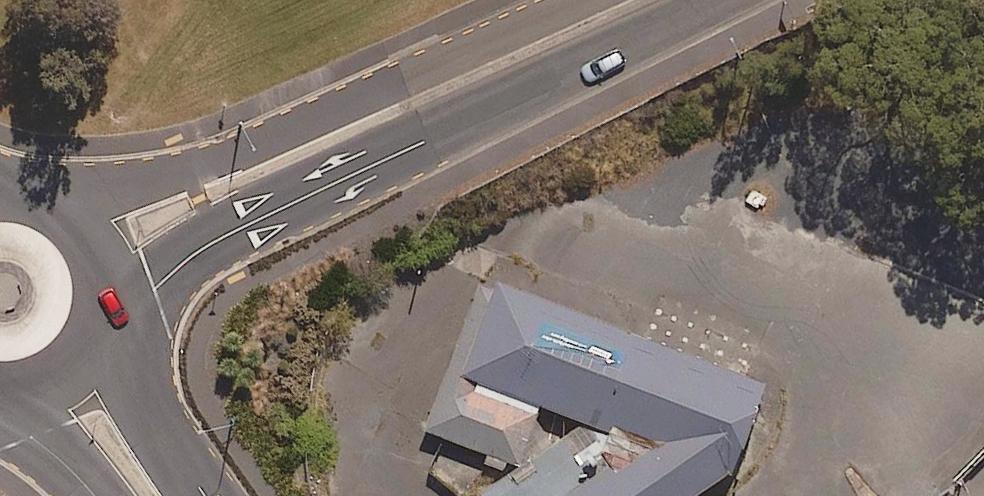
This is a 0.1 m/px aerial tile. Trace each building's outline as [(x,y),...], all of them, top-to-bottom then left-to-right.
[(494,279),(489,288),(476,282),(420,428),(515,466),(475,491),(478,495),(688,495),(729,469),(763,382),(494,279)]
